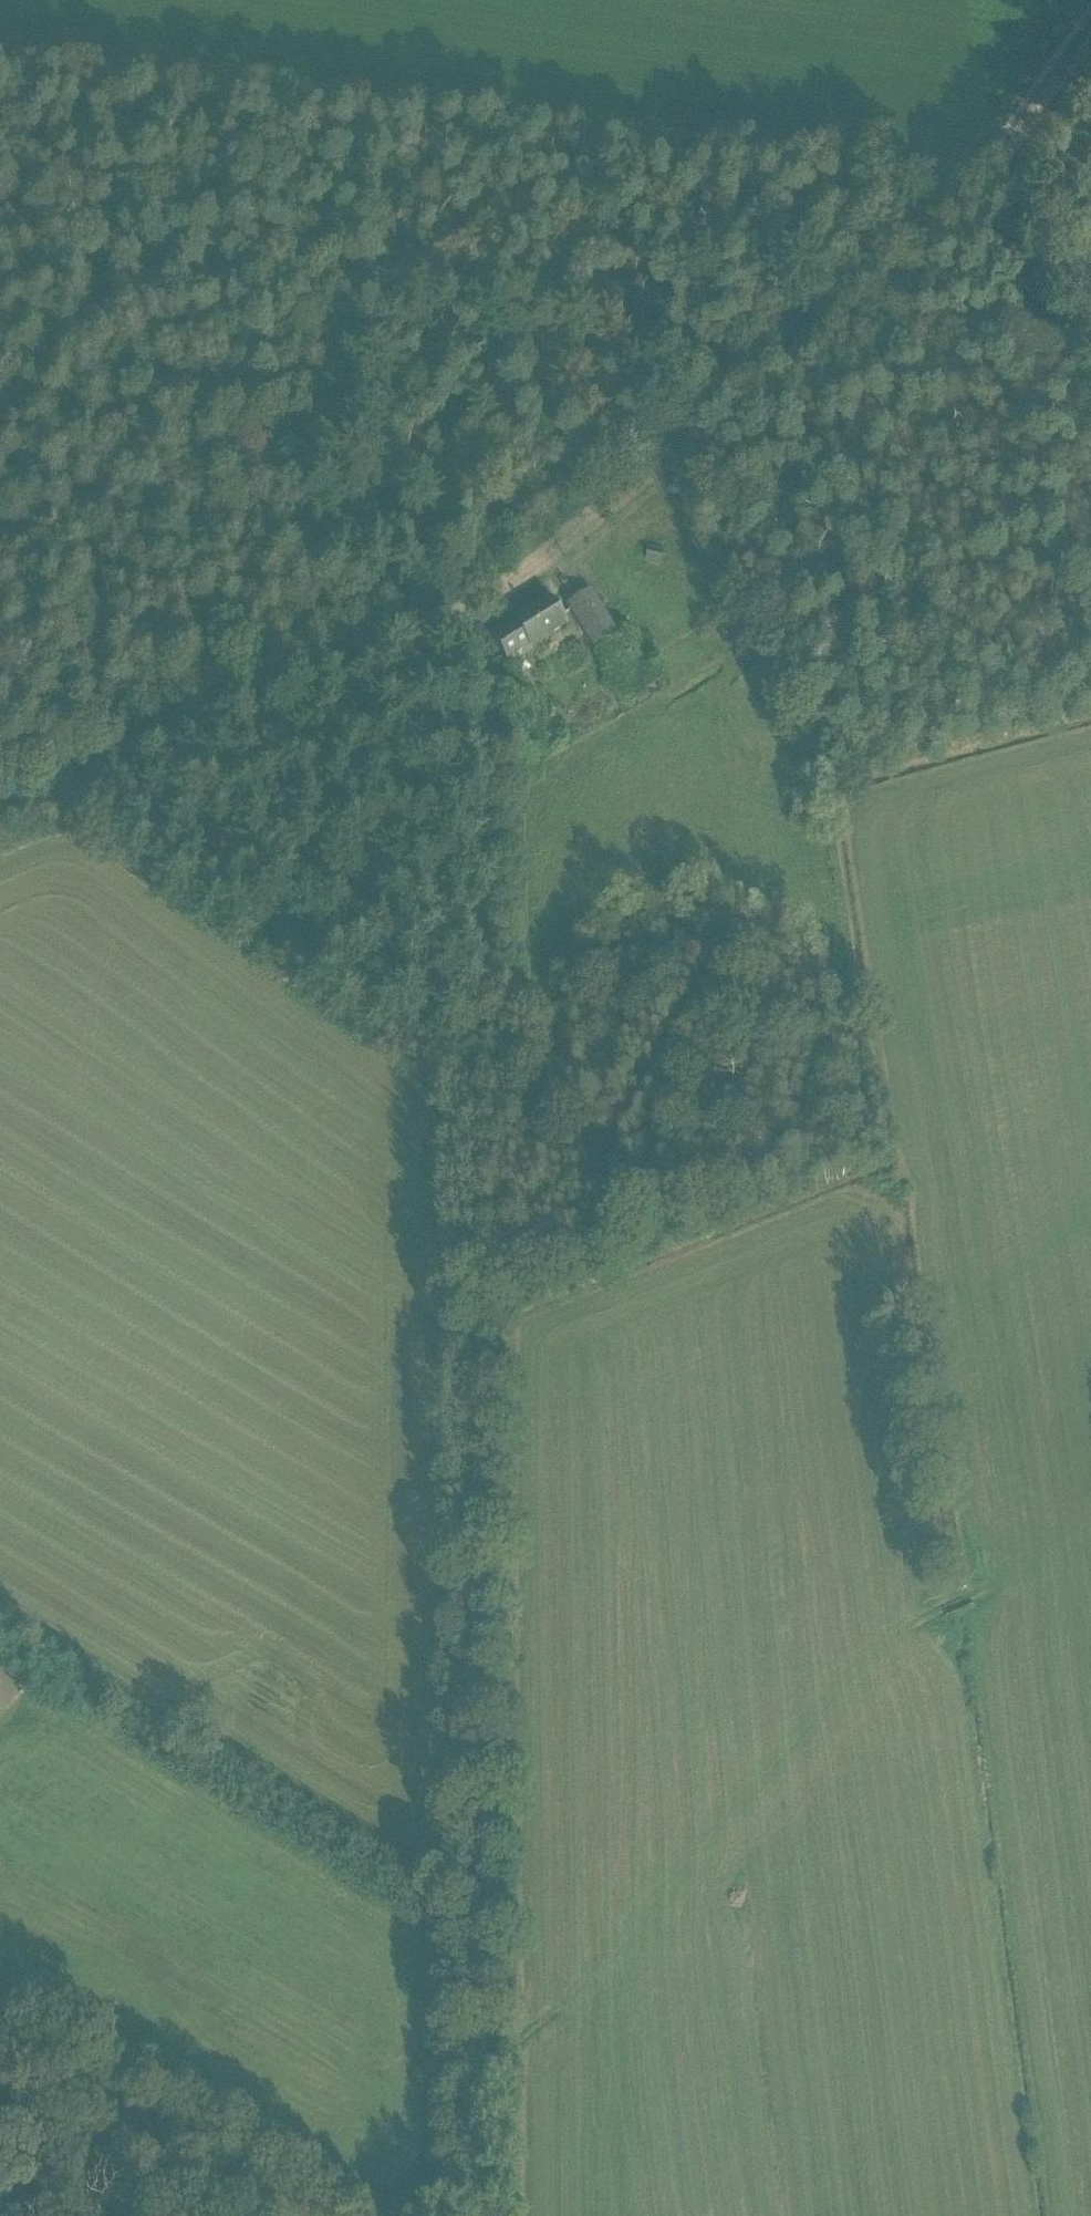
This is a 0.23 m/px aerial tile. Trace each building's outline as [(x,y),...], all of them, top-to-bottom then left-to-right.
[(564,605),(583,634),(578,637),(584,647),(589,644),(591,647),(615,632),(588,589),(564,605)] [(564,626),(561,620),(549,601),(493,637),(508,661),(516,674),(528,667),(519,653),(564,626)] [(622,657),(610,640),(594,651),(605,669),(622,657)]
